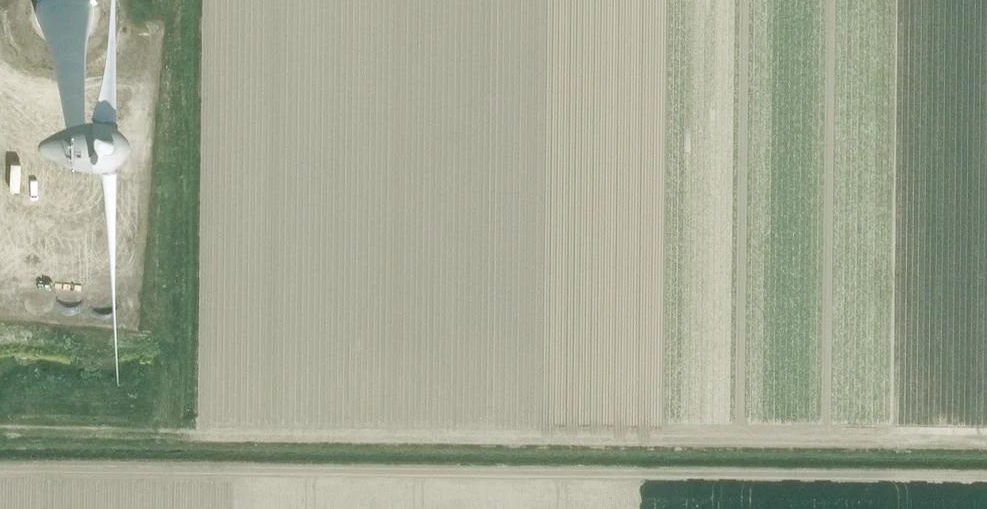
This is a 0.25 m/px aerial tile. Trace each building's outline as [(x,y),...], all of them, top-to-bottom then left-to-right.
[(31,10),(32,19),(35,28),(41,35),(48,41),(57,44),(66,45),(75,43),(84,39),(90,32),(95,24),(97,15),(96,5),(94,0),(33,0),(31,10)]
